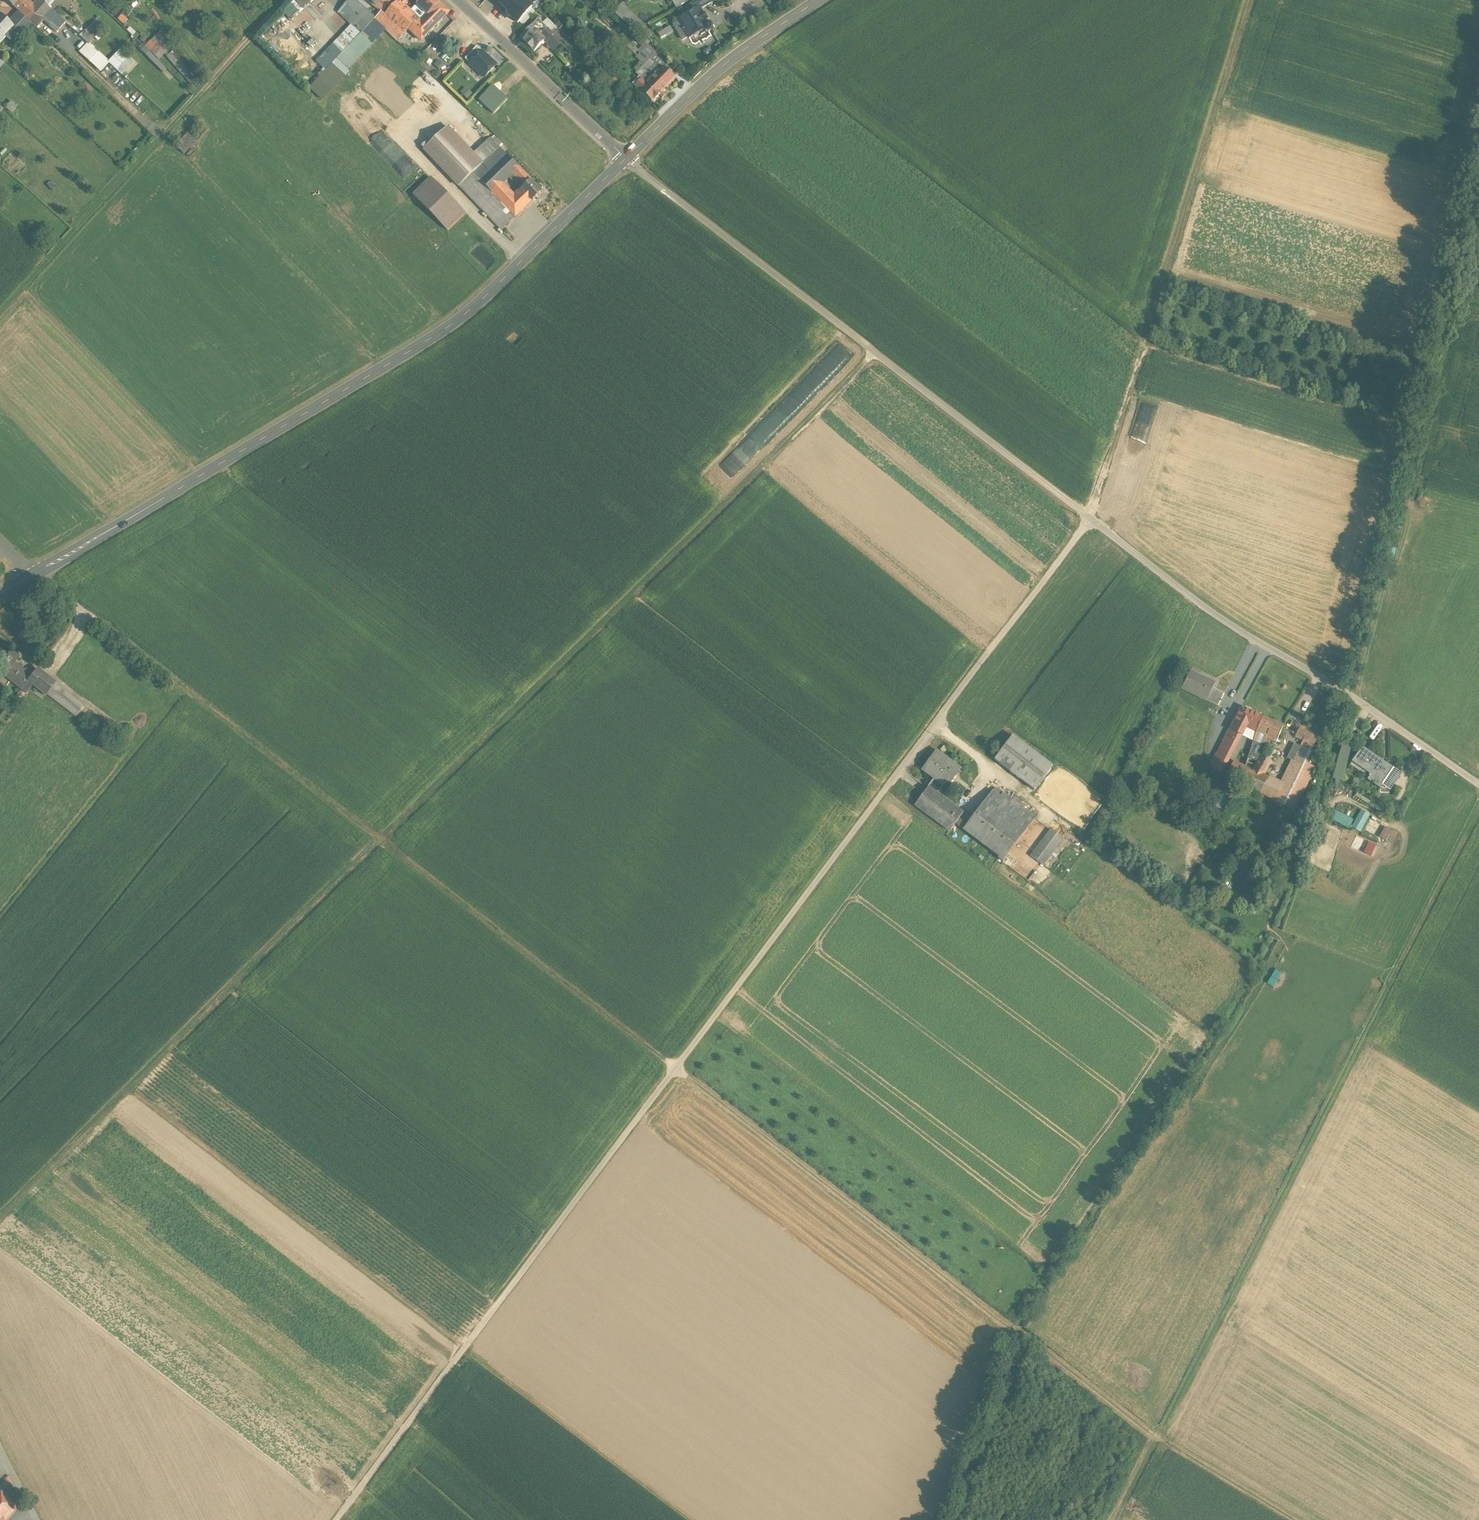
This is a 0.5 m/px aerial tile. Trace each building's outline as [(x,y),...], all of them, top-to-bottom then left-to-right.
[(23,0),(17,0),(13,5),(25,17),(32,10),(31,9),(27,6),(28,5),(23,0)] [(38,0),(32,7),(33,7),(31,9),(32,10),(25,17),(24,19),(30,24),(34,28),(42,20),(49,11),(50,10),(38,0)] [(354,0),(352,0),(340,13),(353,25),(359,19),(359,18),(360,18),(368,27),(375,20),(367,13),(368,12),(366,11),(366,12),(354,0)] [(382,12),(393,0),(367,0),(382,12)] [(436,0),(422,0),(421,1),(417,6),(421,9),(419,11),(423,15),(425,13),(428,16),(441,4),(436,0)] [(500,5),(510,13),(508,15),(518,24),(537,2),(534,0),(504,0),(500,5)] [(672,2),(678,11),(683,8),(681,6),(692,0),(676,0),(672,2)] [(692,0),(695,5),(690,8),(693,13),(699,10),(700,11),(713,3),(711,0),(692,0)] [(418,21),(399,2),(385,16),(405,35),(410,30),(418,21)] [(428,16),(421,24),(418,21),(410,30),(422,42),(450,13),(441,4),(428,16)] [(545,9),(542,6),(537,12),(540,15),(545,9)] [(693,13),(680,20),(681,21),(685,28),(684,30),(688,37),(689,39),(691,37),(694,38),(698,36),(699,33),(704,30),(705,32),(708,33),(711,32),(712,28),(710,25),(707,24),(700,11),(699,10),(693,13)] [(49,11),(42,20),(57,33),(65,24),(49,11)] [(18,13),(8,25),(13,29),(12,30),(19,36),(30,24),(24,19),(18,13)] [(12,30),(13,29),(8,25),(0,17),(0,43),(12,30)] [(368,27),(360,18),(359,18),(359,19),(353,25),(362,34),(368,27)] [(552,31),(556,26),(547,18),(543,23),(552,31)] [(96,20),(79,36),(88,45),(105,29),(96,20)] [(362,34),(333,65),(345,76),(346,77),(350,73),(349,72),(373,46),(373,45),(386,31),(375,20),(362,34)] [(538,21),(524,36),(527,38),(523,42),(534,52),(544,42),(545,41),(541,37),(547,30),(538,21)] [(681,21),(674,26),(682,41),(688,37),(684,30),(685,28),(681,21)] [(560,24),(552,33),(556,38),(558,36),(567,45),(574,37),(560,24)] [(661,39),(674,32),(670,26),(658,33),(661,39)] [(552,33),(548,29),(547,30),(541,37),(545,41),(544,42),(548,47),(557,38),(556,38),(552,33)] [(161,31),(144,48),(158,61),(174,44),(161,31)] [(557,38),(548,47),(553,53),(562,43),(557,38)] [(107,63),(88,45),(80,54),(99,72),(107,63)] [(658,54),(649,46),(637,59),(646,67),(651,61),(658,54)] [(477,48),(465,60),(470,65),(482,52),(477,48)] [(129,57),(120,49),(107,63),(116,71),(129,57)] [(167,58),(192,87),(202,79),(176,50),(167,58)] [(497,66),(482,52),(470,65),(484,79),(497,66)] [(150,53),(146,56),(162,74),(166,70),(150,53)] [(658,54),(651,61),(661,71),(664,68),(668,64),(658,54)] [(129,57),(116,71),(121,76),(134,62),(129,57)] [(646,67),(637,76),(643,81),(648,85),(651,81),(656,76),(661,71),(651,61),(646,67)] [(345,76),(333,65),(310,89),(324,102),(346,78),(346,77),(345,76)] [(661,71),(656,76),(668,88),(676,80),(664,68),(661,71)] [(668,88),(656,76),(651,81),(663,93),(668,88)] [(663,93),(651,81),(648,85),(643,81),(636,88),(653,104),(663,93)] [(478,102),(493,116),(508,100),(493,86),(478,102)] [(9,103),(5,107),(11,112),(15,107),(9,103)] [(476,158),(448,128),(424,151),(459,187),(473,174),(483,165),(476,158)] [(195,143),(186,134),(175,146),(184,154),(195,143)] [(493,143),(476,158),(483,165),(499,150),(493,143)] [(483,165),(473,174),(481,182),(508,157),(500,149),(499,150),(483,165)] [(508,157),(481,182),(492,194),(502,185),(509,178),(513,174),(519,169),(508,157)] [(525,175),(519,169),(513,174),(519,180),(525,175)] [(473,174),(459,187),(502,232),(515,219),(492,194),(481,182),(473,174)] [(513,174),(509,178),(521,191),(525,187),(519,180),(513,174)] [(542,193),(525,175),(519,180),(525,187),(521,191),(521,192),(522,192),(532,202),(531,203),(531,204),(542,193)] [(466,215),(431,179),(413,196),(448,232),(466,215)] [(502,185),(492,194),(515,219),(526,209),(525,208),(525,209),(514,197),(502,185)] [(532,202),(522,192),(521,192),(521,191),(514,197),(525,209),(525,208),(526,209),(531,204),(531,203),(532,202)] [(0,664),(0,674),(2,676),(2,677),(3,676),(5,673),(6,674),(14,664),(19,657),(18,657),(11,651),(0,664)] [(14,664),(6,674),(5,673),(3,676),(11,682),(11,681),(19,687),(18,688),(19,688),(21,689),(21,690),(26,694),(32,685),(28,682),(33,676),(32,675),(26,670),(24,672),(14,664)] [(55,683),(37,669),(32,675),(33,676),(28,682),(32,685),(45,695),(46,695),(54,684),(55,683)] [(1214,684),(1190,672),(1182,689),(1207,700),(1212,688),(1214,684)] [(82,706),(54,684),(46,695),(74,716),(82,706)] [(1224,694),(1212,688),(1207,700),(1218,706),(1220,701),(1221,702),(1221,701),(1220,701),(1224,694)] [(1262,717),(1241,707),(1234,721),(1245,726),(1256,732),(1262,717)] [(1357,711),(1351,707),(1348,712),(1354,716),(1357,711)] [(1283,726),(1262,717),(1256,732),(1276,741),(1283,726)] [(1234,721),(1230,728),(1241,733),(1245,726),(1234,721)] [(1315,731),(1302,725),(1296,736),(1303,739),(1313,744),(1319,732),(1315,731)] [(1230,728),(1226,735),(1214,761),(1225,766),(1228,759),(1241,733),(1230,728)] [(1052,765),(1013,735),(995,758),(1035,789),(1052,765)] [(1313,744),(1303,739),(1300,747),(1310,751),(1313,744)] [(1254,740),(1249,755),(1257,757),(1263,743),(1254,740)] [(1332,778),(1343,780),(1352,744),(1341,741),(1332,778)] [(1273,747),(1266,759),(1271,761),(1277,749),(1273,747)] [(1391,767),(1361,747),(1351,762),(1370,775),(1367,780),(1378,787),(1391,767)] [(960,768),(937,750),(923,769),(934,777),(927,786),(929,788),(929,787),(937,793),(944,783),(947,786),(960,768)] [(1262,757),(1255,770),(1263,774),(1271,761),(1266,759),(1262,757)] [(1246,770),(1228,759),(1225,766),(1214,761),(1211,767),(1241,782),(1246,770)] [(1290,759),(1280,780),(1267,776),(1258,794),(1283,806),(1302,766),(1290,759)] [(1263,774),(1255,770),(1254,772),(1246,770),(1241,782),(1260,790),(1267,776),(1263,774)] [(937,793),(929,787),(929,788),(916,804),(930,813),(929,814),(950,830),(963,814),(948,802),(937,793)] [(1001,796),(993,790),(964,829),(1000,855),(998,857),(1003,861),(1036,817),(1003,792),(1001,796)] [(1330,819),(1349,828),(1354,819),(1335,810),(1330,819)] [(1368,818),(1360,813),(1352,826),(1361,832),(1368,818)] [(1392,830),(1385,826),(1379,837),(1387,841),(1392,830)] [(1051,829),(1030,855),(1043,865),(1063,838),(1051,829)] [(0,1493),(0,1519),(2,1518),(4,1519),(12,1512),(10,1510),(10,1509),(10,1507),(12,1504),(0,1493)]
